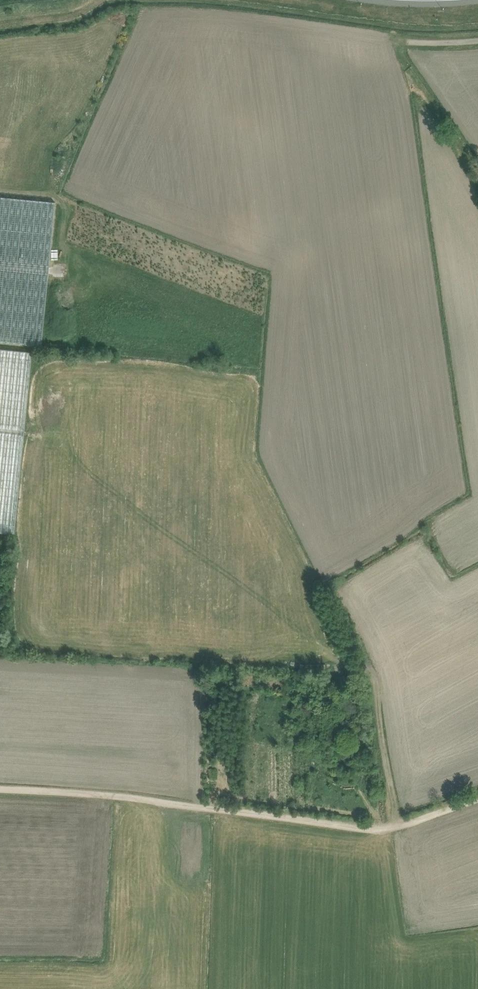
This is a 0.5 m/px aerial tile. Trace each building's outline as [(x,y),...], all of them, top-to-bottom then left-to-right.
[(55,201),(0,196),(0,341),(42,346),(55,201)] [(14,534),(32,352),(0,349),(0,532),(14,534)]
